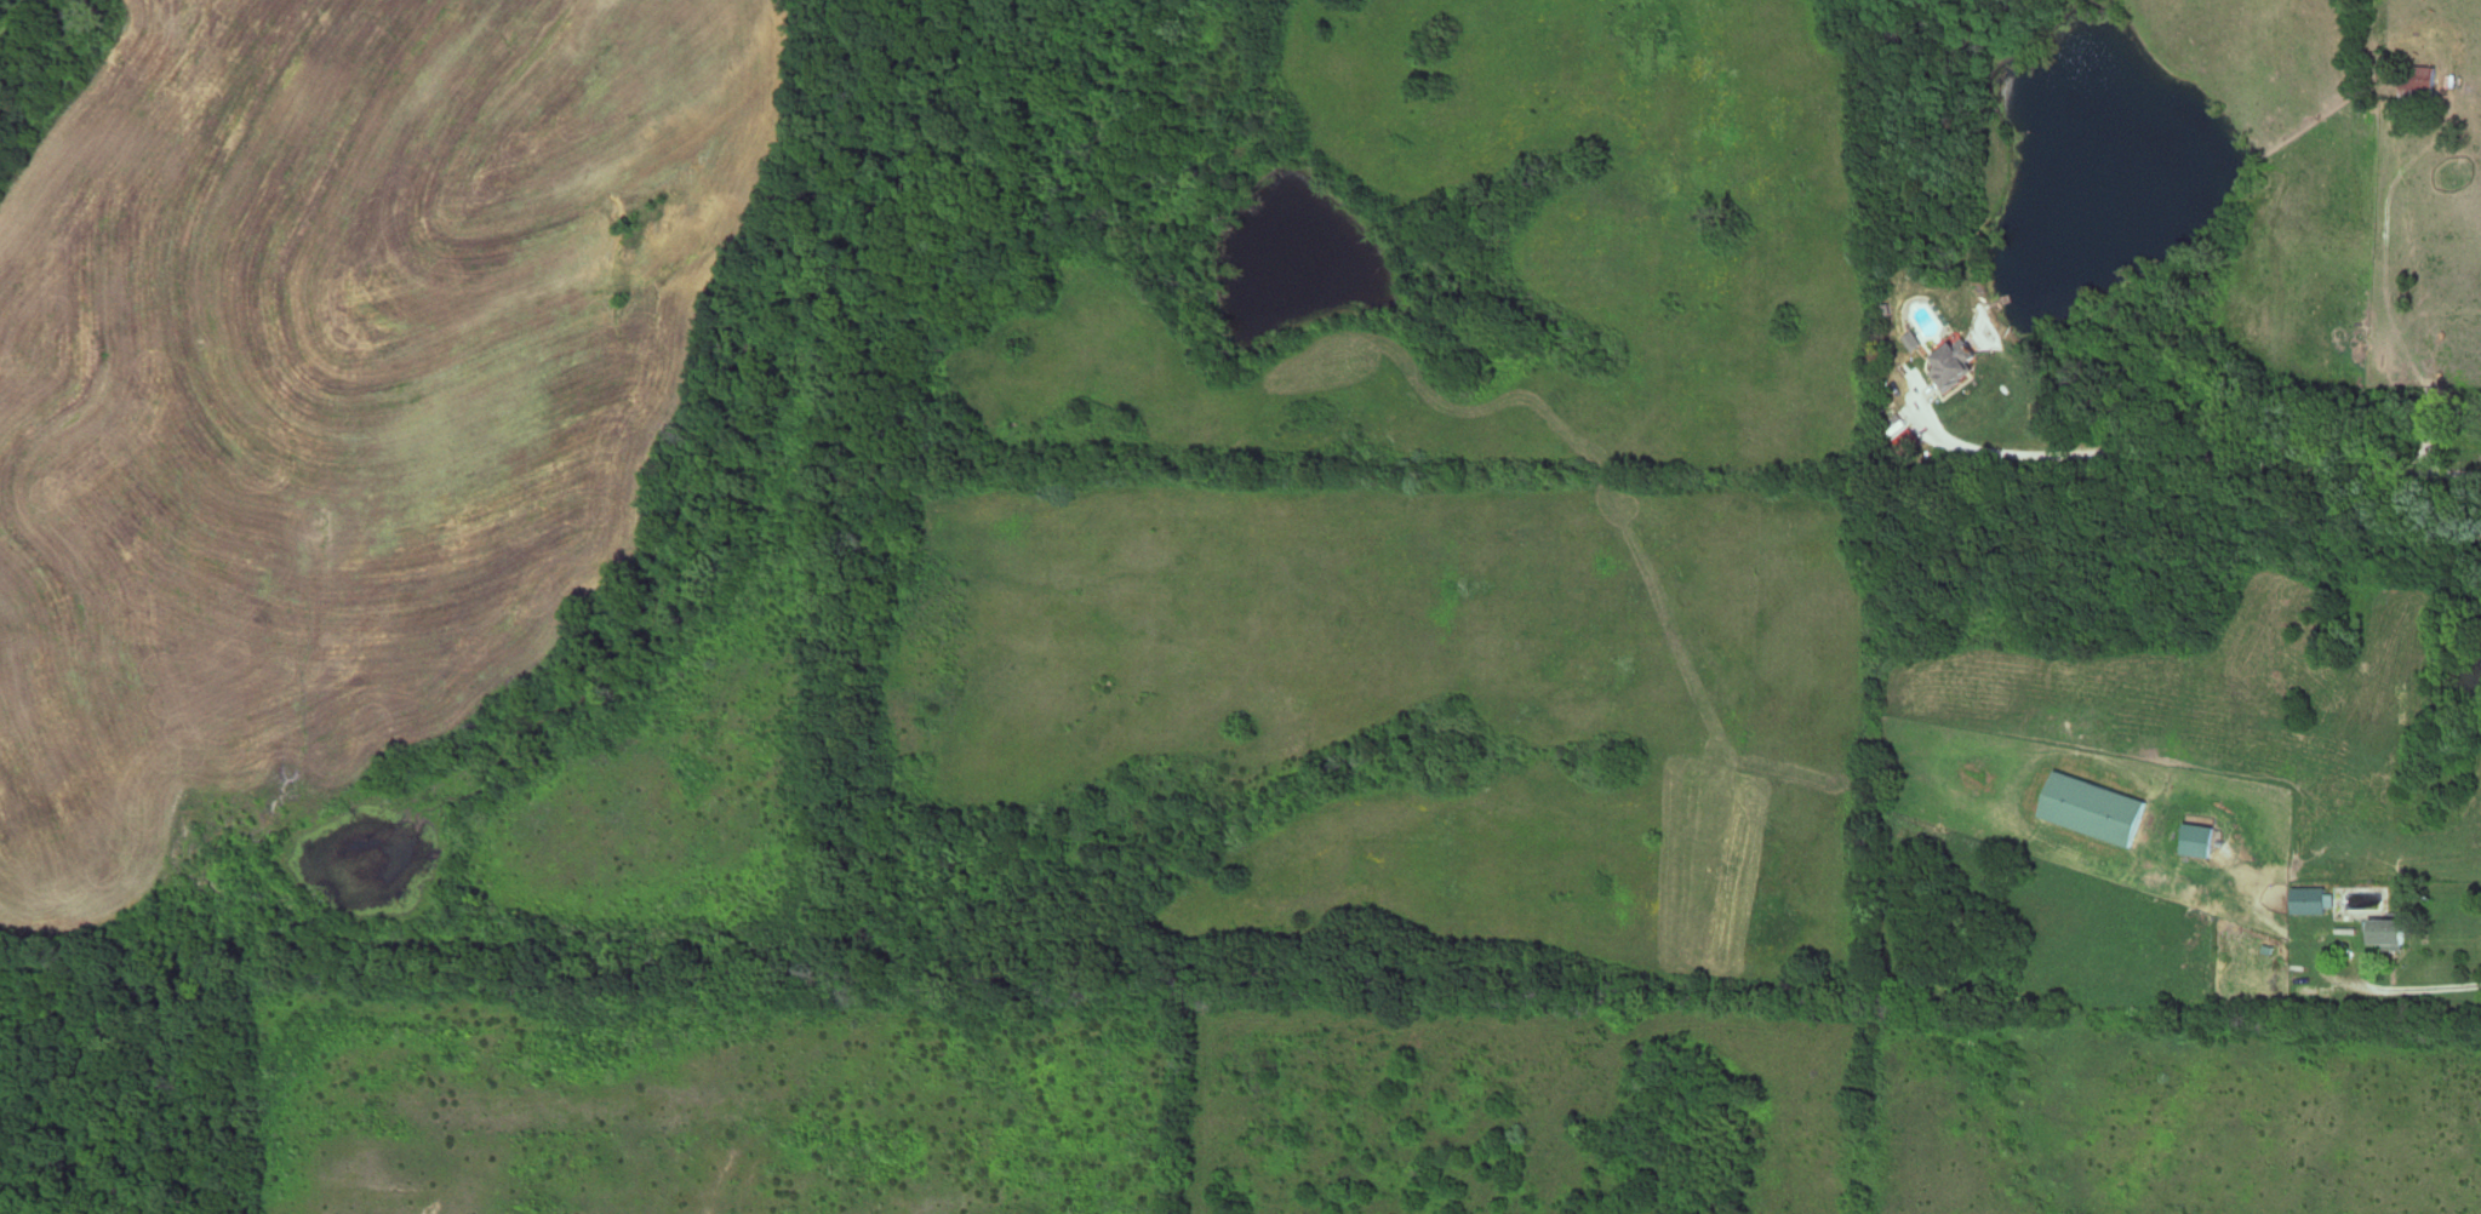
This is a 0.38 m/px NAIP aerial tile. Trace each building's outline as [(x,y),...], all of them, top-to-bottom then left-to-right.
[(1925,353),(1935,389),(1972,379),(1961,342),(1925,353)] [(2130,848),(2143,799),(2047,773),(2033,821),(2130,848)] [(2208,860),(2212,829),(2180,824),(2176,856),(2208,860)] [(2404,948),(2404,921),(2365,921),(2365,948),(2404,948)]
